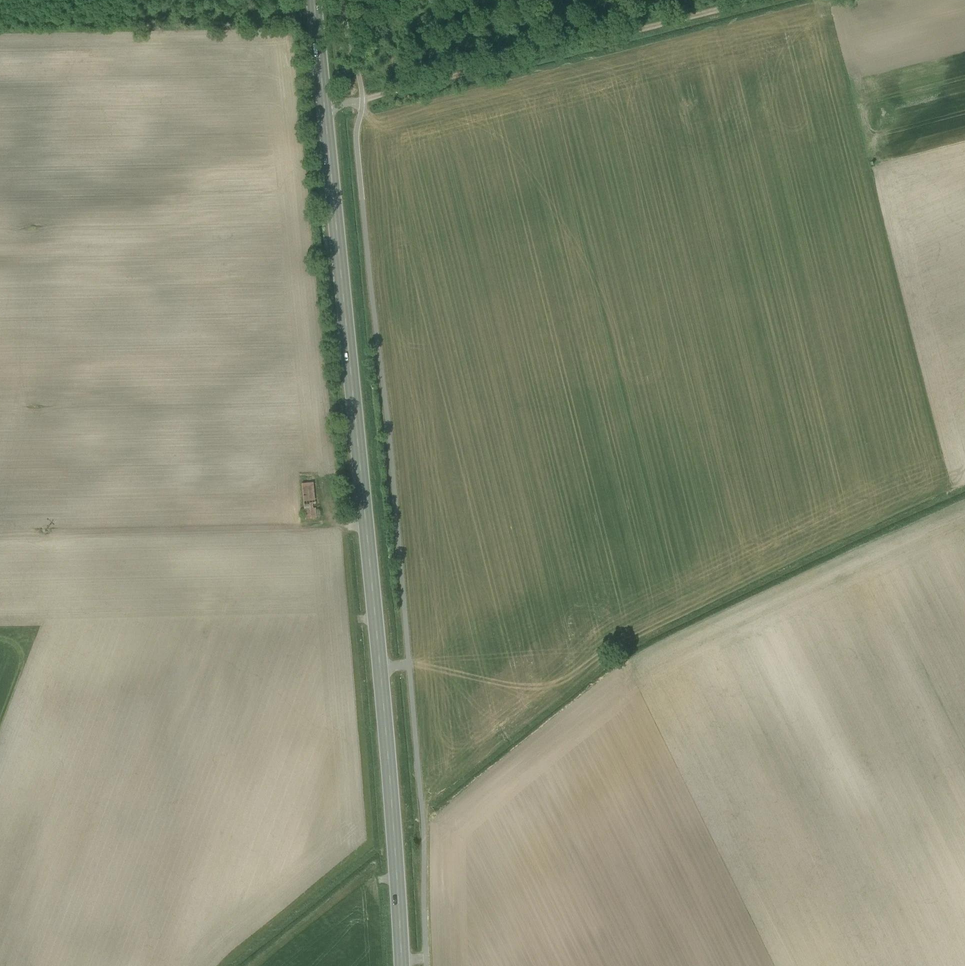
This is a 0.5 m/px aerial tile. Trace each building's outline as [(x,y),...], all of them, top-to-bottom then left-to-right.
[(311,483),(302,484),(305,520),(315,519),(311,483)]
